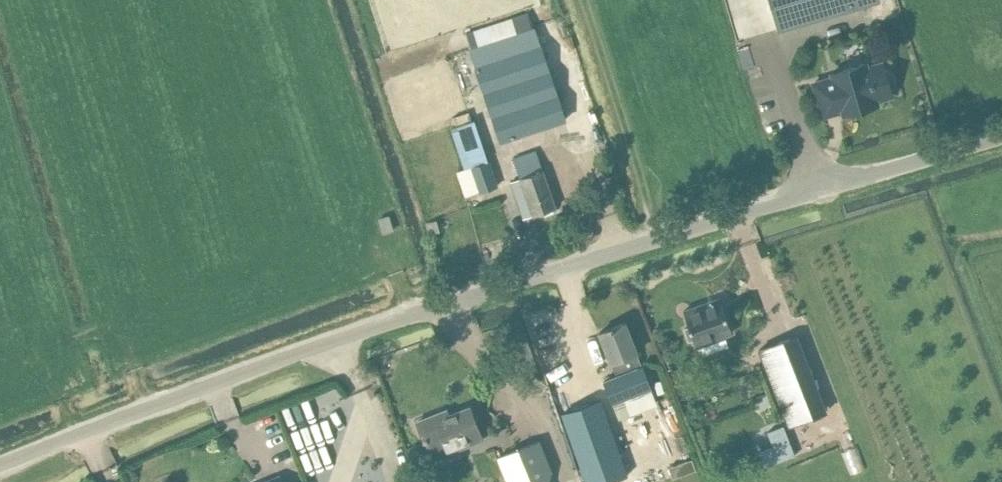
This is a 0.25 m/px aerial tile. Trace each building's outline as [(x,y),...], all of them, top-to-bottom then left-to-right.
[(769,30),(764,0),(749,0),(754,32),(769,30)] [(778,29),(877,0),(769,0),(778,29)] [(469,48),(475,65),(500,141),(566,119),(535,26),(469,48)] [(892,95),(883,64),(882,61),(866,66),(865,62),(831,72),(832,76),(813,82),(822,115),(842,109),(843,113),(845,113),(844,109),(856,105),(855,102),(863,99),(866,107),(877,104),(876,99),(892,95)] [(466,196),(497,185),(473,119),(451,127),(466,168),(457,171),(466,196)] [(555,207),(542,169),(536,150),(513,157),(520,179),(512,181),(516,195),(525,192),(532,215),(555,207)] [(437,220),(426,223),(429,234),(440,231),(437,220)] [(697,346),(733,333),(719,296),(683,309),(689,326),(683,328),(688,342),(694,340),(697,346)] [(599,332),(615,374),(612,375),(618,391),(650,379),(643,362),(641,364),(635,350),(625,322),(599,332)] [(788,426),(826,411),(796,335),(759,349),(788,426)] [(620,463),(594,393),(560,406),(587,476),(620,463)] [(418,421),(433,457),(481,438),(469,407),(440,418),(438,413),(418,421)] [(795,455),(784,425),(768,431),(774,447),(760,452),(765,467),(795,455)] [(552,471),(540,440),(496,457),(507,481),(549,481),(552,471)]
